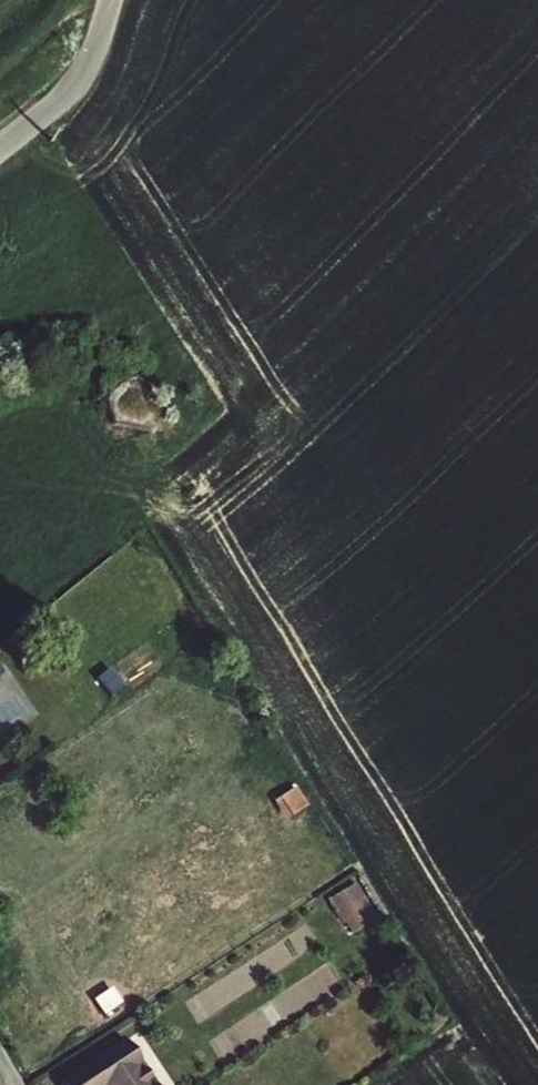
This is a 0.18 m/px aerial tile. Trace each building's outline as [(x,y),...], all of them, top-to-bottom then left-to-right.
[(127,380),(120,382),(119,383),(110,392),(109,393),(107,396),(104,400),(103,401),(103,403),(103,404),(106,410),(111,426),(112,426),(113,427),(114,427),(120,429),(127,430),(153,436),(155,436),(156,435),(157,433),(158,432),(157,431),(144,396),(144,394),(145,391),(145,388),(144,385),(142,382),(140,380),(137,379),(134,378),(132,378),(127,380)] [(280,797),(290,814),(309,802),(299,785),(280,797)] [(371,923),(356,899),(338,910),(354,935),(371,923)] [(128,1043),(63,1084),(156,1084),(128,1043)]
